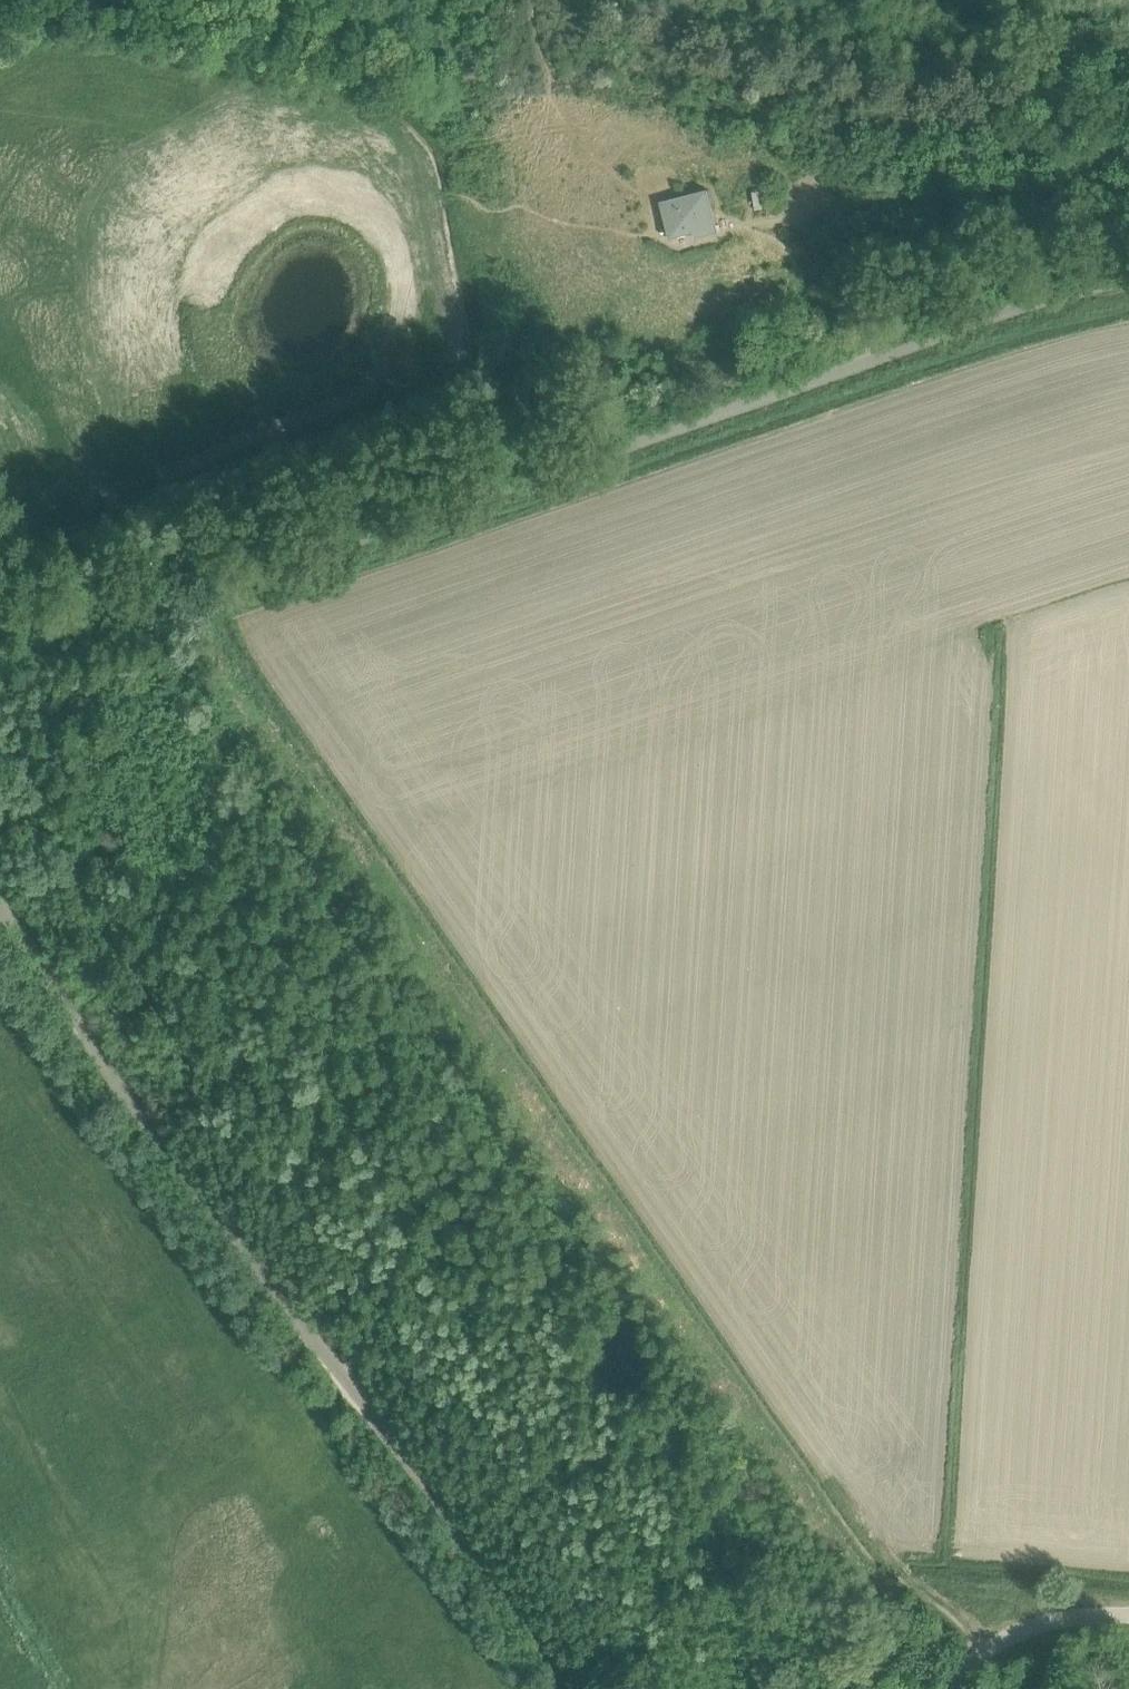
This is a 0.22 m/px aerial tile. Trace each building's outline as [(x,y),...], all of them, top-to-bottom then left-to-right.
[(660,201),(669,236),(694,230),(695,236),(717,230),(706,189),(660,201)]
